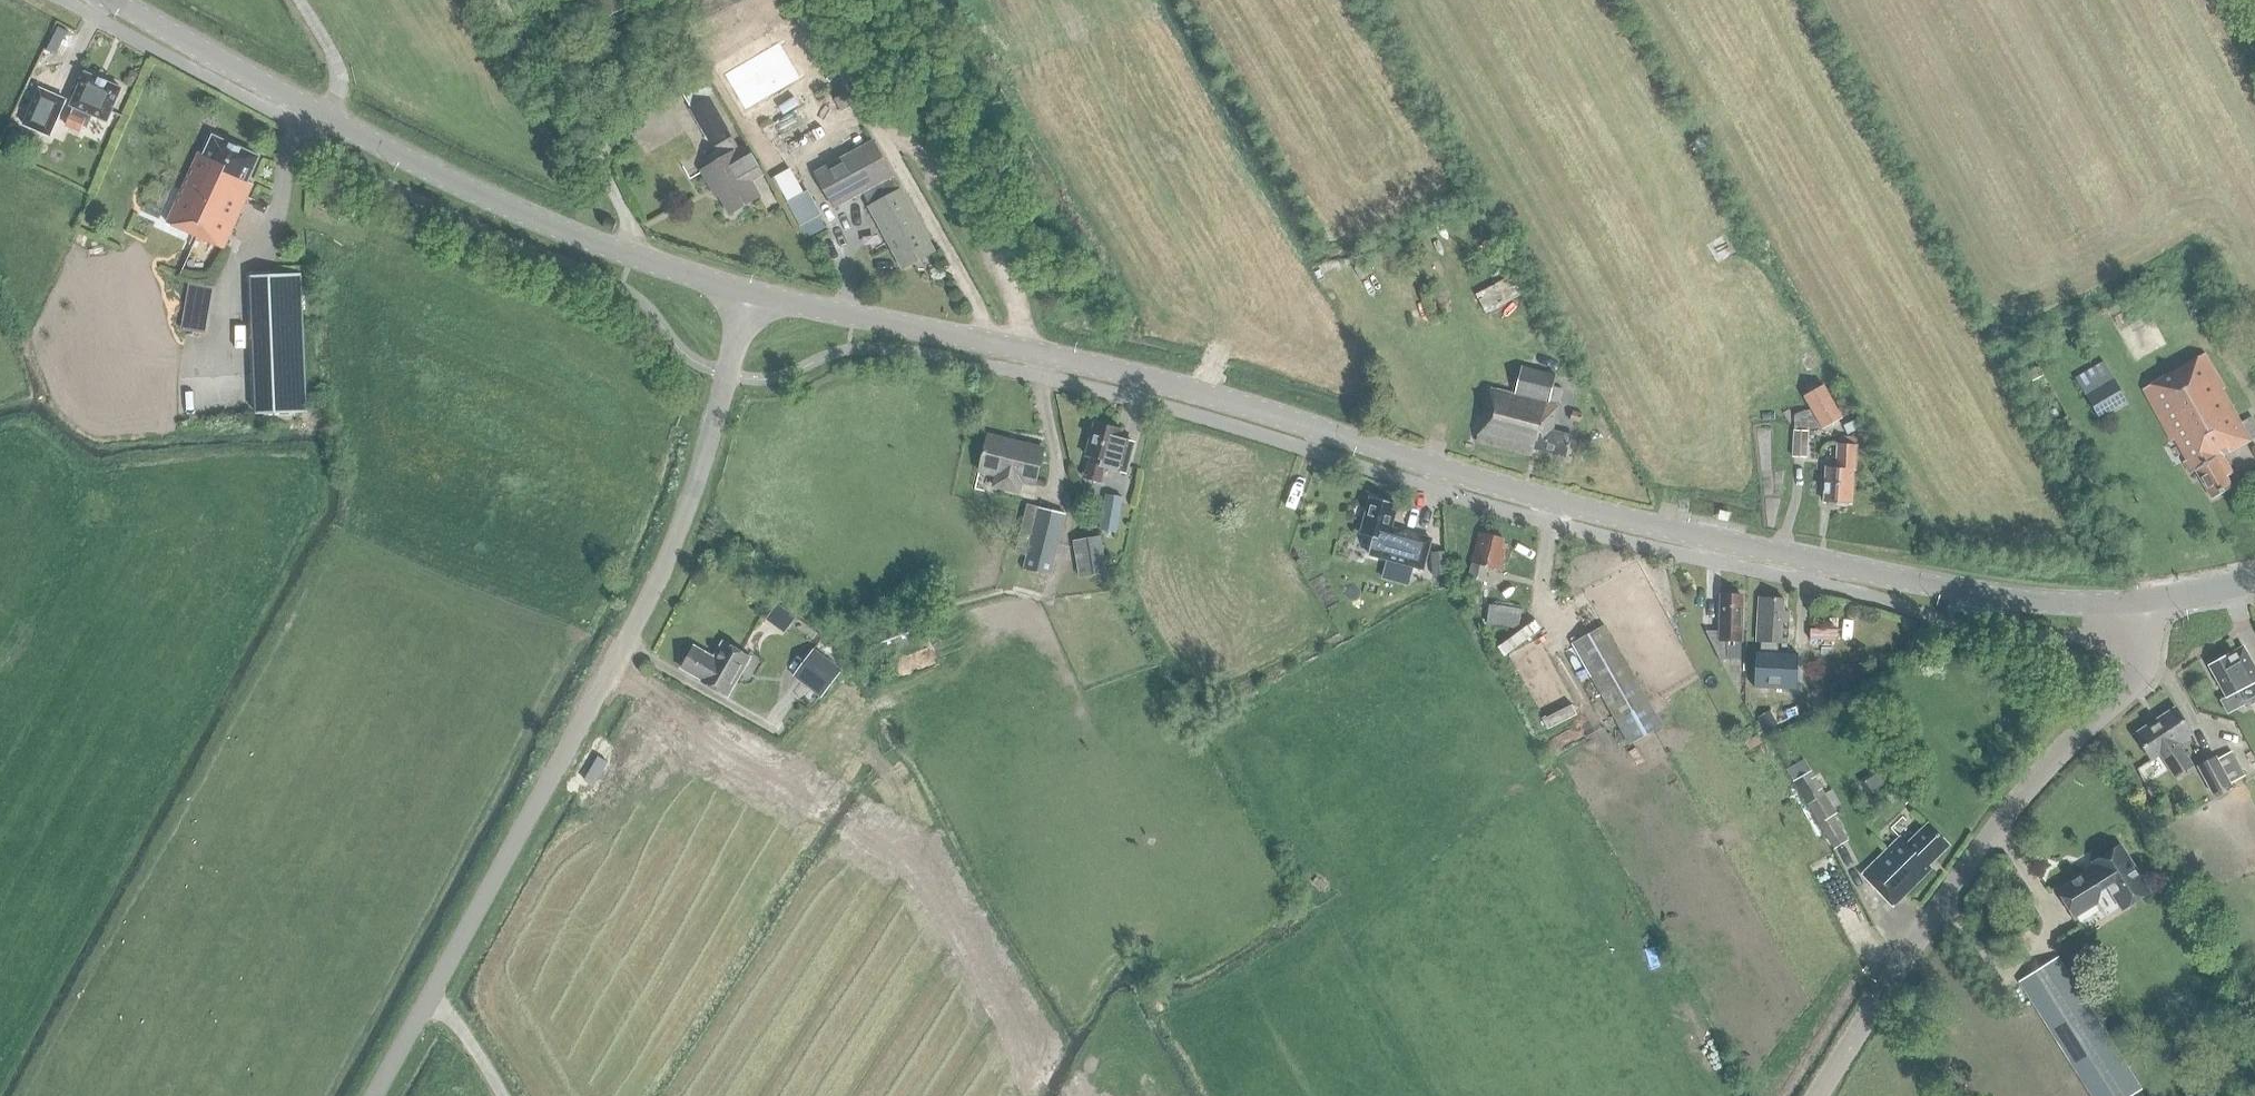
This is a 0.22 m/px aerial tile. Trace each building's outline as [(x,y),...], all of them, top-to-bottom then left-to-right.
[(787,57),(733,88),(753,123),(807,91),(811,89),(810,88),(806,90),(787,58),(791,56),(790,54),(787,57)] [(74,109),(65,128),(79,135),(88,116),(108,125),(123,90),(87,74),(72,108),(74,109)] [(39,89),(23,125),(50,136),(51,134),(58,118),(66,100),(39,89)] [(729,129),(711,97),(690,109),(708,140),(729,129)] [(174,209),(167,223),(224,249),(253,186),(247,183),(259,158),(212,137),(211,138),(207,139),(202,148),(205,151),(203,156),(199,153),(180,195),(174,209)] [(747,145),(738,151),(732,139),(706,155),(714,168),(703,174),(711,188),(714,186),(732,215),(759,199),(750,184),(764,175),(747,145)] [(870,212),(872,211),(891,246),(892,246),(904,269),(905,268),(904,266),(933,251),(874,141),(815,173),(834,208),(863,192),(871,207),(870,207),(872,210),(869,211),(870,212)] [(796,180),(780,188),(788,202),(801,227),(807,239),(825,229),(819,217),(806,192),(803,194),(796,180)] [(149,181),(142,196),(167,207),(173,192),(149,181)] [(266,205),(257,201),(254,208),(263,212),(266,205)] [(346,204),(341,214),(342,213),(351,218),(355,209),(346,204)] [(604,230),(612,233),(615,223),(607,220),(604,230)] [(1365,262),(1354,269),(1360,280),(1371,273),(1365,262)] [(1476,295),(1485,313),(1519,295),(1510,277),(1476,295)] [(304,419),(303,279),(255,279),(256,419),(304,419)] [(184,311),(181,330),(205,334),(209,315),(184,311)] [(2251,417),(2240,424),(2221,391),(2223,389),(2203,355),(2141,390),(2190,474),(2195,470),(2211,499),(2232,487),(2226,477),(2232,474),(2222,455),(2254,438),(2254,425),(2251,417)] [(2075,377),(2099,417),(2128,400),(2104,360),(2075,377)] [(1522,366),(1515,394),(1492,388),(1478,441),(1533,455),(1534,449),(1567,457),(1572,436),(1555,432),(1562,404),(1559,404),(1550,402),(1553,387),(1556,374),(1522,366)] [(2038,366),(2027,372),(2032,381),(2043,376),(2038,366)] [(1804,396),(1823,429),(1843,417),(1824,385),(1804,396)] [(1553,387),(1550,402),(1559,404),(1562,389),(1553,387)] [(1573,412),(1570,421),(1580,424),(1583,415),(1573,412)] [(1127,473),(1134,445),(1135,443),(1119,438),(1122,430),(1096,423),(1087,456),(1090,457),(1084,478),(1100,482),(1104,467),(1127,473)] [(1793,456),(1808,458),(1810,430),(1796,429),(1793,456)] [(1838,436),(1838,444),(1856,445),(1856,437),(1838,436)] [(981,469),(998,473),(996,484),(1019,489),(1022,478),(1037,482),(1044,449),(988,437),(981,469)] [(1825,500),(1854,502),(1857,469),(1859,469),(1860,446),(1838,444),(1837,467),(1827,466),(1825,500)] [(1360,532),(1360,533),(1374,537),(1369,555),(1387,560),(1383,578),(1408,585),(1413,567),(1422,569),(1430,540),(1390,528),(1396,506),(1370,498),(1361,532),(1360,532)] [(1065,515),(1037,509),(1026,506),(1015,554),(1026,556),(1023,570),(1051,576),(1065,515)] [(1104,510),(1101,532),(1118,535),(1122,513),(1104,510)] [(1473,563),(1474,563),(1470,580),(1484,583),(1488,569),(1502,572),(1508,548),(1506,548),(1508,542),(1480,534),(1473,563)] [(1074,541),(1080,578),(1108,573),(1102,537),(1074,541)] [(1431,553),(1432,576),(1446,575),(1445,552),(1431,553)] [(1493,588),(1487,625),(1518,630),(1519,622),(1527,623),(1528,613),(1530,614),(1533,595),(1493,588)] [(1741,660),(1742,647),(1740,647),(1742,597),(1723,596),(1722,633),(1706,633),(1722,664),(1730,660),(1741,660)] [(1756,652),(1755,689),(1797,690),(1798,654),(1778,653),(1778,642),(1789,642),(1790,611),(1784,611),(1784,599),(1759,598),(1758,642),(1760,642),(1760,652),(1756,652)] [(878,633),(886,655),(913,644),(905,623),(878,633)] [(1648,703),(1604,628),(1575,645),(1618,720),(1648,703)] [(682,669),(701,680),(701,681),(728,697),(750,658),(722,643),(714,658),(694,647),(682,669)] [(2254,700),(2254,670),(2242,647),(2208,666),(2226,698),(2237,692),(2244,706),(2254,700)] [(794,676),(822,698),(842,671),(814,649),(794,676)] [(2133,731),(2150,762),(2161,756),(2172,777),(2192,766),(2179,742),(2191,735),(2176,707),(2133,731)] [(1770,711),(1757,719),(1768,737),(1780,729),(1770,711)] [(2245,776),(2232,751),(2219,758),(2232,783),(2245,776)] [(2232,785),(2216,755),(2196,766),(2212,795),(2232,785)] [(1794,783),(1834,851),(1847,843),(1832,818),(1835,816),(1810,773),(1794,783)] [(1864,875),(1895,906),(1932,869),(1928,865),(1949,845),(1928,824),(1907,846),(1899,838),(1864,875)] [(2132,901),(2153,887),(2123,841),(2094,860),(2100,870),(2094,874),(2089,866),(2058,886),(2076,914),(2098,899),(2097,897),(2101,886),(2108,882),(2122,884),(2131,897),(2129,898),(2132,901)] [(2096,1095),(2147,1095),(2060,957),(2024,980),(2096,1095)]
